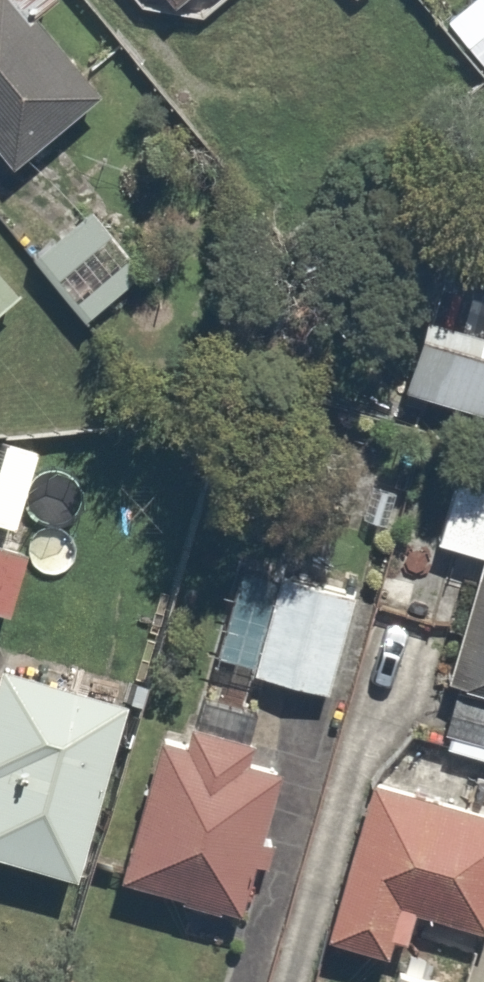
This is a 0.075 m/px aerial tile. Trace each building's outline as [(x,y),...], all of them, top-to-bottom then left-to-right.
[(18,163),(109,85),(47,14),(63,0),(0,0),(0,143),(18,163)] [(95,203),(34,254),(89,320),(150,269),(95,203)] [(29,292),(0,253),(0,313),(29,292)] [(411,385),(483,407),(483,275),(447,264),(411,385)] [(456,473),(435,550),(483,563),(483,481),(456,473)] [(0,497),(0,586),(26,593),(47,509),(0,497)] [(247,553),(213,659),(335,699),(369,593),(247,553)] [(443,750),(483,762),(483,601),(443,750)] [(130,701),(0,667),(0,861),(82,883),(130,701)] [(195,714),(187,739),(165,732),(119,880),(246,919),(291,771),(263,763),(271,738),(195,714)] [(376,775),(335,933),(415,954),(426,910),(483,925),(483,768),(478,766),(469,799),(376,775)] [(405,964),(400,981),(463,981),(405,964)]
